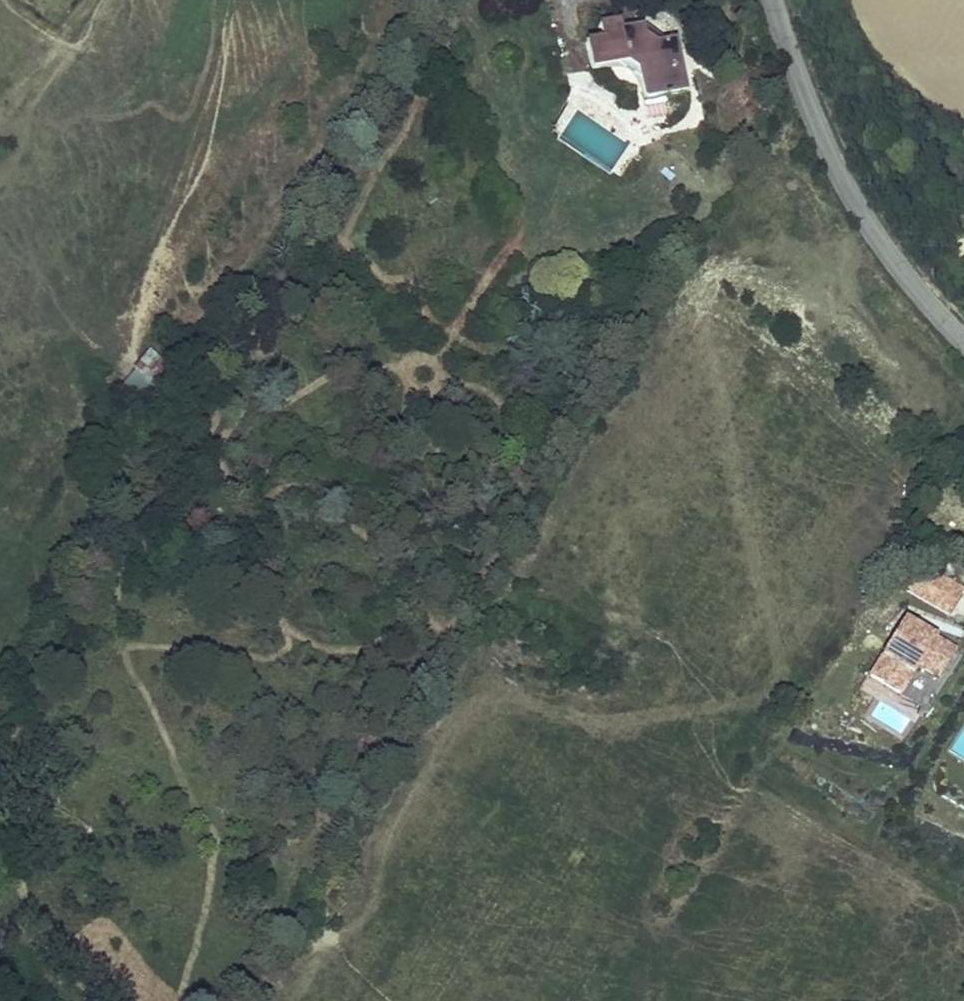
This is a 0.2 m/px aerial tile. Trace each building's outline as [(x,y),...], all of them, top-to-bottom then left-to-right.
[(587,47),(592,73),(611,70),(624,86),(643,90),(646,108),(668,103),(668,98),(687,94),(678,45),(657,50),(646,40),(645,31),(621,35),(622,40),(587,47)] [(165,365),(145,351),(129,376),(148,389),(165,365)] [(950,617),(963,586),(963,585),(931,571),(917,603),(950,617)] [(901,618),(867,682),(924,712),(958,648),(901,618)]
